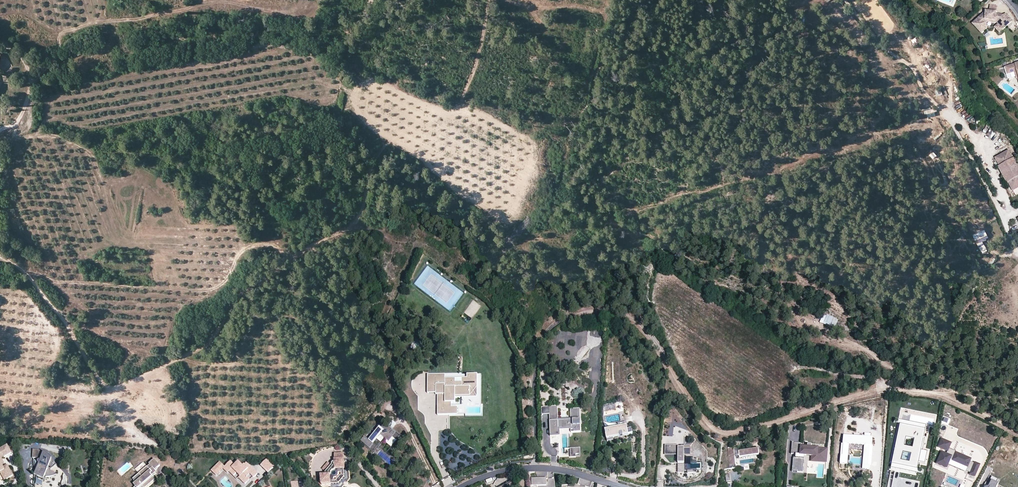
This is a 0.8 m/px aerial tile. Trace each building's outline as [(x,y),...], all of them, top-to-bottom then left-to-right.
[(997,12),(987,11),(987,13),(983,17),(982,16),(973,24),(980,32),(985,28),(983,26),(985,25),(985,21),(986,21),(998,22),(1005,29),(1012,22),(1007,13),(1004,15),(997,14),(997,12)] [(998,22),(986,21),(985,21),(985,25),(983,26),(985,28),(980,32),(982,34),(987,29),(988,23),(998,24),(999,25),(995,29),(1000,34),(1005,29),(998,22)] [(910,40),(914,45),(921,41),(917,35),(910,40)] [(1006,68),(1008,75),(1015,73),(1017,79),(1017,64),(1006,68)] [(935,108),(924,111),(926,117),(936,115),(935,108)] [(1015,159),(1014,159),(1010,151),(996,158),(1000,166),(999,167),(1008,183),(1009,183),(1013,191),(1017,188),(1017,165),(1015,159)] [(987,251),(982,241),(988,239),(983,229),(972,235),(981,254),(987,251)] [(834,329),(839,320),(824,313),(820,322),(834,329)] [(455,398),(477,398),(477,375),(467,375),(467,378),(462,378),(462,388),(445,388),(445,378),(445,375),(427,375),(427,393),(435,393),(435,395),(438,395),(438,406),(437,415),(457,415),(457,408),(451,408),(451,403),(455,403),(455,398)] [(445,378),(445,388),(462,388),(462,378),(445,378)] [(580,409),(570,409),(571,419),(571,420),(558,420),(558,419),(558,406),(549,406),(550,414),(550,424),(550,435),(560,434),(560,430),(560,428),(571,428),(571,429),(571,433),(581,432),(580,409)] [(911,414),(909,422),(926,426),(927,424),(933,426),(935,419),(911,414)] [(900,424),(925,430),(926,426),(909,422),(895,419),(894,423),(900,424)] [(625,436),(633,434),(632,428),(627,429),(626,422),(618,424),(619,427),(619,429),(616,430),(616,428),(605,430),(607,441),(610,441),(614,440),(613,438),(612,434),(624,432),(625,436)] [(392,448),(389,453),(393,456),(400,448),(406,441),(387,425),(385,427),(382,424),(369,440),(365,437),(362,441),(368,447),(372,443),(374,444),(381,435),(385,439),(393,445),(391,447),(392,448)] [(892,464),(917,469),(919,463),(925,464),(927,452),(921,451),(925,430),(900,424),(892,464)] [(372,443),(368,447),(375,452),(385,439),(381,435),(374,444),(372,443)] [(872,438),(844,436),(843,444),(844,444),(849,445),(865,446),(870,446),(871,446),(872,438)] [(970,475),(975,477),(980,465),(975,463),(974,464),(970,462),(971,459),(956,453),(951,451),(952,450),(949,449),(951,443),(942,439),(938,447),(947,451),(946,454),(942,452),(937,464),(947,468),(950,459),(957,462),(957,463),(963,465),(968,467),(966,472),(970,474),(970,475)] [(792,470),(792,472),(797,472),(803,473),(804,455),(812,456),(827,457),(827,449),(812,448),(812,445),(808,444),(807,448),(801,447),(801,443),(792,443),(791,454),(796,454),(795,458),(793,458),(792,470)] [(849,445),(844,444),(843,456),(841,456),(840,463),(848,464),(849,445)] [(0,472),(5,479),(9,477),(13,475),(8,465),(4,467),(3,464),(1,460),(2,459),(2,458),(12,453),(7,445),(0,449),(0,472)] [(678,446),(665,445),(665,455),(678,456),(678,463),(684,464),(684,457),(684,456),(691,456),(691,450),(684,450),(685,448),(678,448),(678,446)] [(571,449),(572,457),(576,457),(576,455),(579,455),(579,448),(571,449)] [(693,448),(685,448),(684,450),(691,450),(691,456),(684,456),(684,457),(693,457),(693,448)] [(734,448),(728,449),(730,469),(736,469),(735,457),(734,455),(734,448)] [(739,456),(739,457),(759,455),(758,448),(739,450),(739,454),(739,456)] [(41,460),(45,452),(42,451),(38,450),(34,450),(33,458),(37,459),(39,459),(41,460)] [(46,453),(45,452),(41,460),(41,461),(40,460),(39,461),(39,462),(39,463),(40,464),(35,474),(38,475),(40,476),(43,477),(45,477),(47,477),(51,477),(55,476),(55,473),(53,471),(48,469),(53,459),(52,458),(49,455),(46,453)] [(326,473),(327,476),(322,476),(322,485),(331,484),(331,481),(336,480),(342,474),(341,469),(345,468),(345,464),(345,459),(344,459),(344,454),(335,454),(335,461),(335,465),(333,465),(326,473)] [(155,459),(150,464),(151,465),(148,467),(148,466),(133,479),(136,483),(134,484),(136,486),(135,486),(144,486),(155,478),(153,476),(151,474),(153,473),(151,470),(153,468),(155,471),(158,468),(161,466),(155,459)] [(274,467),(267,460),(261,465),(268,473),(274,467)] [(235,465),(231,461),(225,467),(229,472),(234,476),(237,473),(240,476),(239,478),(242,481),(245,484),(250,479),(247,476),(250,473),(254,477),(258,474),(249,465),(247,467),(245,465),(243,466),(239,462),(235,465)] [(139,472),(147,467),(143,462),(136,468),(139,472)] [(917,469),(892,464),(891,468),(923,475),(924,470),(917,469)] [(225,467),(224,465),(220,469),(216,466),(212,470),(217,475),(224,469),(225,467)] [(442,479),(444,486),(453,483),(451,476),(442,479)] [(998,486),(995,485),(996,483),(998,480),(992,477),(989,481),(991,482),(988,486),(997,486),(998,486)] [(155,478),(144,486),(147,486),(156,479),(155,478)]
